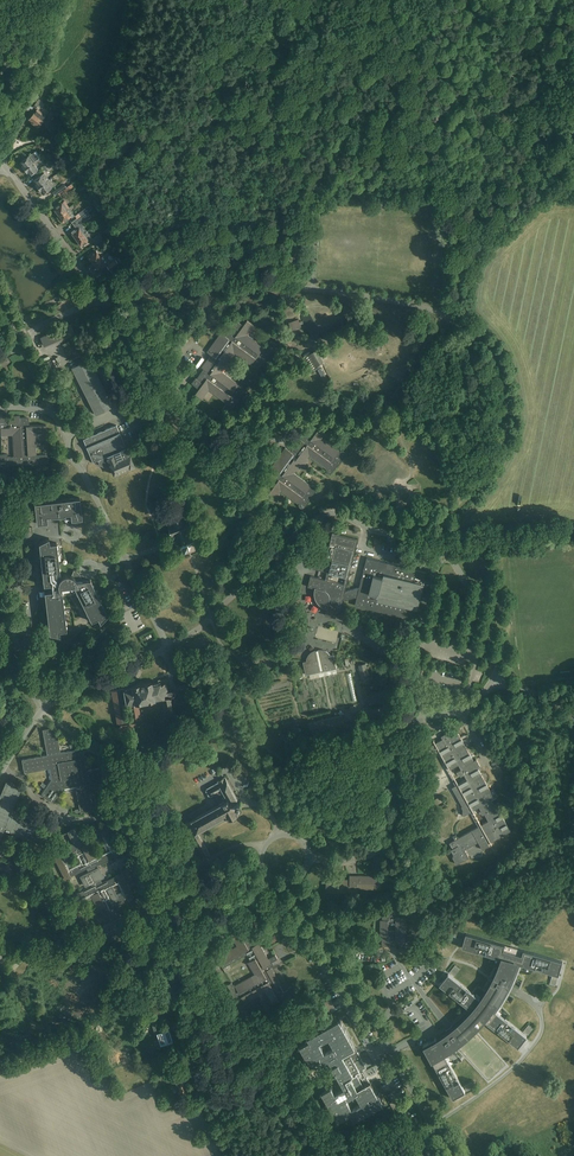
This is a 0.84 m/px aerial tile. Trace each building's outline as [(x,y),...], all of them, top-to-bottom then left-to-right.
[(28,120),(32,123),(41,112),(37,109),(35,112),(34,112),(28,120)] [(41,112),(32,123),(37,127),(43,118),(45,115),(41,112)] [(41,147),(36,150),(40,156),(45,152),(41,147)] [(25,169),(33,163),(39,158),(34,152),(30,155),(30,156),(29,157),(28,156),(20,162),(25,169)] [(41,156),(39,158),(33,163),(25,169),(29,175),(38,169),(35,166),(44,160),(41,156)] [(47,178),(44,173),(41,175),(33,181),(38,187),(46,181),(45,179),(47,178)] [(53,186),(49,179),(46,181),(38,187),(43,193),(51,188),(53,186)] [(62,190),(58,193),(60,196),(73,187),(71,184),(62,190)] [(66,187),(64,185),(59,189),(58,188),(53,192),(55,195),(58,193),(62,190),(66,187)] [(64,200),(61,203),(60,203),(58,204),(53,208),(58,215),(66,210),(69,208),(64,200)] [(70,220),(72,223),(90,210),(88,207),(70,220)] [(66,210),(58,215),(64,222),(68,219),(71,217),(66,210)] [(76,228),(71,232),(76,239),(82,235),(83,234),(86,231),(87,231),(86,231),(81,224),(82,223),(88,218),(85,214),(88,212),(72,223),(76,228)] [(300,238),(300,239),(311,238),(310,230),(294,232),(295,239),(300,238)] [(82,235),(76,239),(81,246),(86,243),(90,240),(89,239),(91,237),(86,231),(83,234),(82,235)] [(105,236),(103,234),(99,237),(97,235),(92,239),(95,244),(99,241),(104,237),(105,236)] [(95,250),(93,252),(88,256),(93,263),(101,258),(95,250)] [(103,256),(101,258),(93,263),(99,270),(109,263),(103,256)] [(106,266),(110,271),(119,264),(116,259),(106,266)] [(209,358),(202,367),(204,369),(197,379),(196,378),(192,383),(198,388),(199,389),(195,394),(202,399),(209,390),(226,402),(227,402),(228,403),(223,410),(223,411),(224,412),(224,413),(228,416),(251,381),(249,380),(251,377),(252,377),(277,345),(274,342),(273,343),(272,342),(270,342),(265,349),(264,348),(264,347),(247,335),(254,325),(247,320),(243,326),(242,325),(242,324),(236,320),(232,326),(233,326),(226,336),(221,333),(211,347),(209,348),(207,352),(211,355),(209,358)] [(74,333),(73,330),(71,325),(40,338),(43,346),(74,333)] [(83,352),(77,339),(70,341),(76,355),(83,352)] [(315,367),(318,365),(323,363),(315,351),(308,355),(315,367)] [(75,362),(77,366),(72,368),(96,415),(113,406),(89,359),(81,363),(78,357),(74,359),(69,362),(70,365),(75,362)] [(44,363),(49,374),(56,371),(50,360),(44,363)] [(122,361),(117,365),(120,369),(126,377),(137,370),(132,363),(129,365),(128,364),(125,366),(122,361)] [(314,400),(325,394),(312,371),(302,377),(314,400)] [(324,373),(318,377),(322,383),(328,379),(324,373)] [(7,462),(7,465),(23,465),(28,464),(49,462),(48,457),(47,457),(47,456),(46,455),(35,456),(35,455),(36,455),(35,434),(46,433),(46,425),(28,426),(28,418),(20,418),(20,415),(4,416),(4,411),(0,412),(0,434),(1,434),(1,436),(12,435),(14,457),(7,457),(7,454),(0,455),(0,462),(7,462)] [(285,448),(280,454),(271,467),(276,470),(271,477),(278,481),(267,495),(274,500),(281,491),(298,504),(299,503),(300,504),(299,505),(299,506),(300,506),(299,507),(303,510),(318,488),(314,485),(314,486),(313,485),(312,486),(311,487),(311,486),(294,473),(296,471),(298,472),(302,466),(304,467),(309,460),(307,459),(309,456),(326,468),(327,468),(327,469),(327,470),(327,471),(327,472),(330,475),(347,454),(343,451),(342,451),(341,451),(340,452),(339,451),(340,451),(322,438),(324,436),(326,437),(331,430),(323,424),(318,430),(317,429),(311,424),(307,430),(308,431),(301,440),(299,438),(289,451),(285,448)] [(83,439),(88,451),(93,462),(101,459),(103,464),(105,465),(109,463),(114,474),(134,466),(116,425),(83,439)] [(449,491),(457,481),(450,475),(446,471),(443,475),(441,473),(435,481),(437,483),(435,486),(438,488),(440,484),(449,491)] [(79,497),(34,503),(37,524),(47,522),(47,516),(50,516),(50,517),(64,515),(65,518),(71,517),(71,520),(82,518),(79,497)] [(169,524),(173,535),(173,536),(173,535),(174,536),(176,537),(177,536),(181,547),(181,546),(185,545),(186,547),(191,545),(190,543),(194,542),(195,542),(191,532),(192,531),(193,529),(194,529),(189,516),(194,514),(192,507),(184,510),(184,512),(181,510),(172,513),(170,517),(172,523),(169,524)] [(426,572),(367,557),(360,583),(361,587),(345,592),(357,544),(359,539),(332,533),(326,558),(316,555),(312,568),(327,572),(325,579),(311,576),(308,587),(316,589),(316,591),(316,592),(316,593),(316,595),(316,596),(317,598),(317,599),(318,600),(319,602),(320,603),(322,605),(324,606),(325,607),(327,607),(325,615),(336,618),(337,613),(340,612),(341,612),(341,613),(344,600),(357,597),(355,605),(414,620),(426,572)] [(56,543),(49,543),(49,538),(39,543),(44,585),(45,591),(44,591),(49,634),(60,636),(59,631),(66,630),(62,591),(64,592),(65,593),(67,593),(68,593),(70,593),(71,592),(73,591),(74,590),(75,589),(91,621),(98,618),(100,623),(108,615),(90,579),(82,580),(79,581),(76,576),(79,574),(78,573),(77,572),(76,571),(75,571),(74,570),(71,575),(70,575),(68,575),(67,575),(66,575),(65,575),(64,575),(63,576),(62,576),(60,578),(56,543)] [(146,583),(150,591),(161,586),(157,577),(146,583)] [(307,661),(303,662),(306,676),(337,669),(334,655),(330,656),(330,655),(330,654),(329,653),(328,652),(326,651),(324,650),(322,649),(320,649),(318,650),(316,651),(316,650),(314,650),(312,651),(311,652),(310,653),(309,654),(308,656),(307,657),(307,658),(306,660),(307,660),(307,661)] [(365,663),(358,665),(362,679),(369,678),(365,663)] [(140,727),(139,722),(137,722),(137,720),(141,719),(139,707),(138,704),(137,704),(137,703),(162,699),(164,711),(162,711),(163,717),(174,715),(173,709),(172,710),(170,697),(171,697),(170,693),(172,693),(173,693),(173,692),(173,691),(173,690),(172,690),(171,690),(167,691),(166,682),(167,682),(166,680),(161,681),(162,682),(152,683),(151,683),(131,686),(132,687),(124,688),(124,689),(111,691),(117,723),(121,723),(122,724),(120,725),(121,730),(140,727)] [(309,724),(313,738),(345,730),(342,716),(309,724)] [(75,786),(79,804),(80,812),(93,809),(89,784),(114,779),(112,766),(86,770),(85,760),(87,760),(86,756),(84,756),(82,749),(61,752),(56,727),(42,730),(47,755),(22,759),(24,773),(50,769),(52,779),(41,794),(54,803),(64,788),(75,786)] [(481,824),(480,825),(481,825),(458,838),(458,836),(457,836),(458,838),(449,843),(453,848),(451,849),(453,854),(453,855),(453,856),(453,857),(456,864),(466,859),(469,857),(465,849),(478,842),(483,849),(489,845),(488,843),(490,842),(491,844),(492,844),(491,842),(511,831),(501,814),(499,815),(491,801),(498,797),(493,789),(490,790),(478,769),(481,767),(476,759),(474,761),(456,729),(455,730),(453,731),(450,730),(449,731),(447,732),(447,733),(441,736),(443,739),(435,743),(434,740),(433,741),(435,743),(430,746),(431,748),(432,749),(434,750),(435,751),(436,753),(439,751),(450,771),(451,770),(450,770),(459,765),(461,769),(457,772),(457,773),(458,774),(460,775),(460,776),(461,777),(464,775),(467,779),(458,784),(458,783),(457,784),(458,784),(452,788),(462,806),(461,807),(462,808),(463,810),(463,813),(463,814),(464,816),(473,811),(473,812),(474,811),(473,811),(479,807),(481,810),(479,812),(480,813),(482,814),(483,815),(485,814),(488,821),(481,825),(481,824)] [(498,767),(503,765),(500,759),(495,761),(498,767)] [(411,782),(397,778),(385,776),(382,787),(409,793),(411,782)] [(224,779),(223,778),(220,780),(220,781),(219,782),(219,781),(218,782),(207,788),(206,791),(209,796),(211,797),(215,794),(221,804),(185,824),(205,859),(210,856),(199,835),(230,818),(231,819),(233,820),(238,817),(238,815),(238,814),(240,813),(240,810),(239,807),(241,805),(242,805),(242,804),(243,803),(243,802),(242,802),(242,801),(241,800),(240,800),(239,800),(238,800),(225,777),(224,779)] [(4,830),(40,845),(46,830),(11,815),(22,788),(6,782),(0,796),(0,840),(4,830)] [(103,877),(98,868),(96,869),(95,866),(113,857),(111,852),(113,852),(113,853),(115,856),(120,853),(106,825),(103,827),(78,839),(78,838),(80,837),(75,828),(68,832),(72,841),(74,840),(75,843),(53,854),(65,879),(87,868),(89,872),(81,876),(86,886),(91,883),(92,886),(73,895),(75,899),(74,900),(72,896),(66,899),(80,927),(107,913),(111,922),(96,929),(104,945),(112,941),(113,942),(120,938),(121,939),(130,935),(121,917),(118,918),(113,908),(134,898),(121,873),(102,883),(100,879),(103,877)] [(180,857),(185,866),(193,861),(188,852),(180,857)] [(4,867),(12,871),(15,866),(7,862),(4,867)] [(358,896),(361,896),(361,889),(381,889),(381,883),(384,883),(384,888),(402,888),(402,881),(398,881),(398,876),(384,876),(384,881),(381,881),(381,876),(350,875),(350,879),(326,879),(326,892),(358,893),(358,896)] [(47,888),(50,894),(61,889),(58,882),(47,888)] [(393,912),(390,912),(390,910),(382,910),(382,920),(380,920),(380,935),(382,936),(382,945),(390,945),(390,944),(393,944),(393,946),(397,946),(397,943),(400,944),(400,947),(412,947),(412,938),(406,938),(406,918),(412,918),(412,908),(400,908),(400,912),(397,912),(397,910),(393,910),(393,912)] [(253,928),(257,926),(253,919),(242,925),(246,932),(241,935),(238,930),(231,934),(237,946),(216,958),(220,965),(221,964),(223,968),(247,954),(251,961),(249,962),(255,974),(235,985),(235,986),(234,985),(233,984),(232,984),(231,983),(227,985),(240,1010),(244,1007),(245,1006),(245,1005),(244,1004),(245,1003),(246,1004),(246,1003),(261,995),(263,999),(260,1001),(265,1010),(270,1008),(269,1005),(272,1003),(272,1004),(279,1000),(278,999),(281,997),(283,1002),(298,993),(293,985),(288,988),(289,989),(284,992),(280,985),(281,985),(269,964),(271,963),(278,959),(275,954),(275,955),(268,959),(259,943),(254,945),(251,939),(257,935),(253,928)] [(269,937),(272,942),(278,939),(275,933),(269,937)] [(447,1032),(437,1039),(436,1038),(423,1045),(453,1099),(465,1092),(444,1053),(462,1040),(479,1025),(475,1021),(479,1017),(518,1047),(527,1036),(495,1011),(509,989),(520,964),(558,975),(562,961),(466,934),(462,947),(501,959),(492,979),(480,999),(448,974),(439,985),(471,1010),(453,1027),(452,1025),(446,1030),(447,1032)] [(158,1019),(154,1013),(147,1018),(151,1024),(153,1022),(155,1021),(158,1019)] [(358,1051),(357,1052),(356,1049),(340,1020),(308,1038),(309,1041),(300,1046),(311,1065),(323,1058),(325,1061),(328,1060),(344,1088),(335,1093),(331,1087),(322,1093),(338,1121),(351,1114),(354,1120),(383,1104),(370,1082),(363,1069),(366,1068),(362,1061),(359,1055),(360,1055),(358,1051)] [(170,1029),(164,1031),(159,1033),(163,1044),(174,1041),(170,1029)] [(175,1074),(178,1085),(186,1082),(184,1076),(179,1077),(178,1073),(175,1074)] [(186,1082),(178,1085),(180,1092),(178,1092),(180,1097),(187,1095),(186,1090),(188,1089),(186,1082)]
